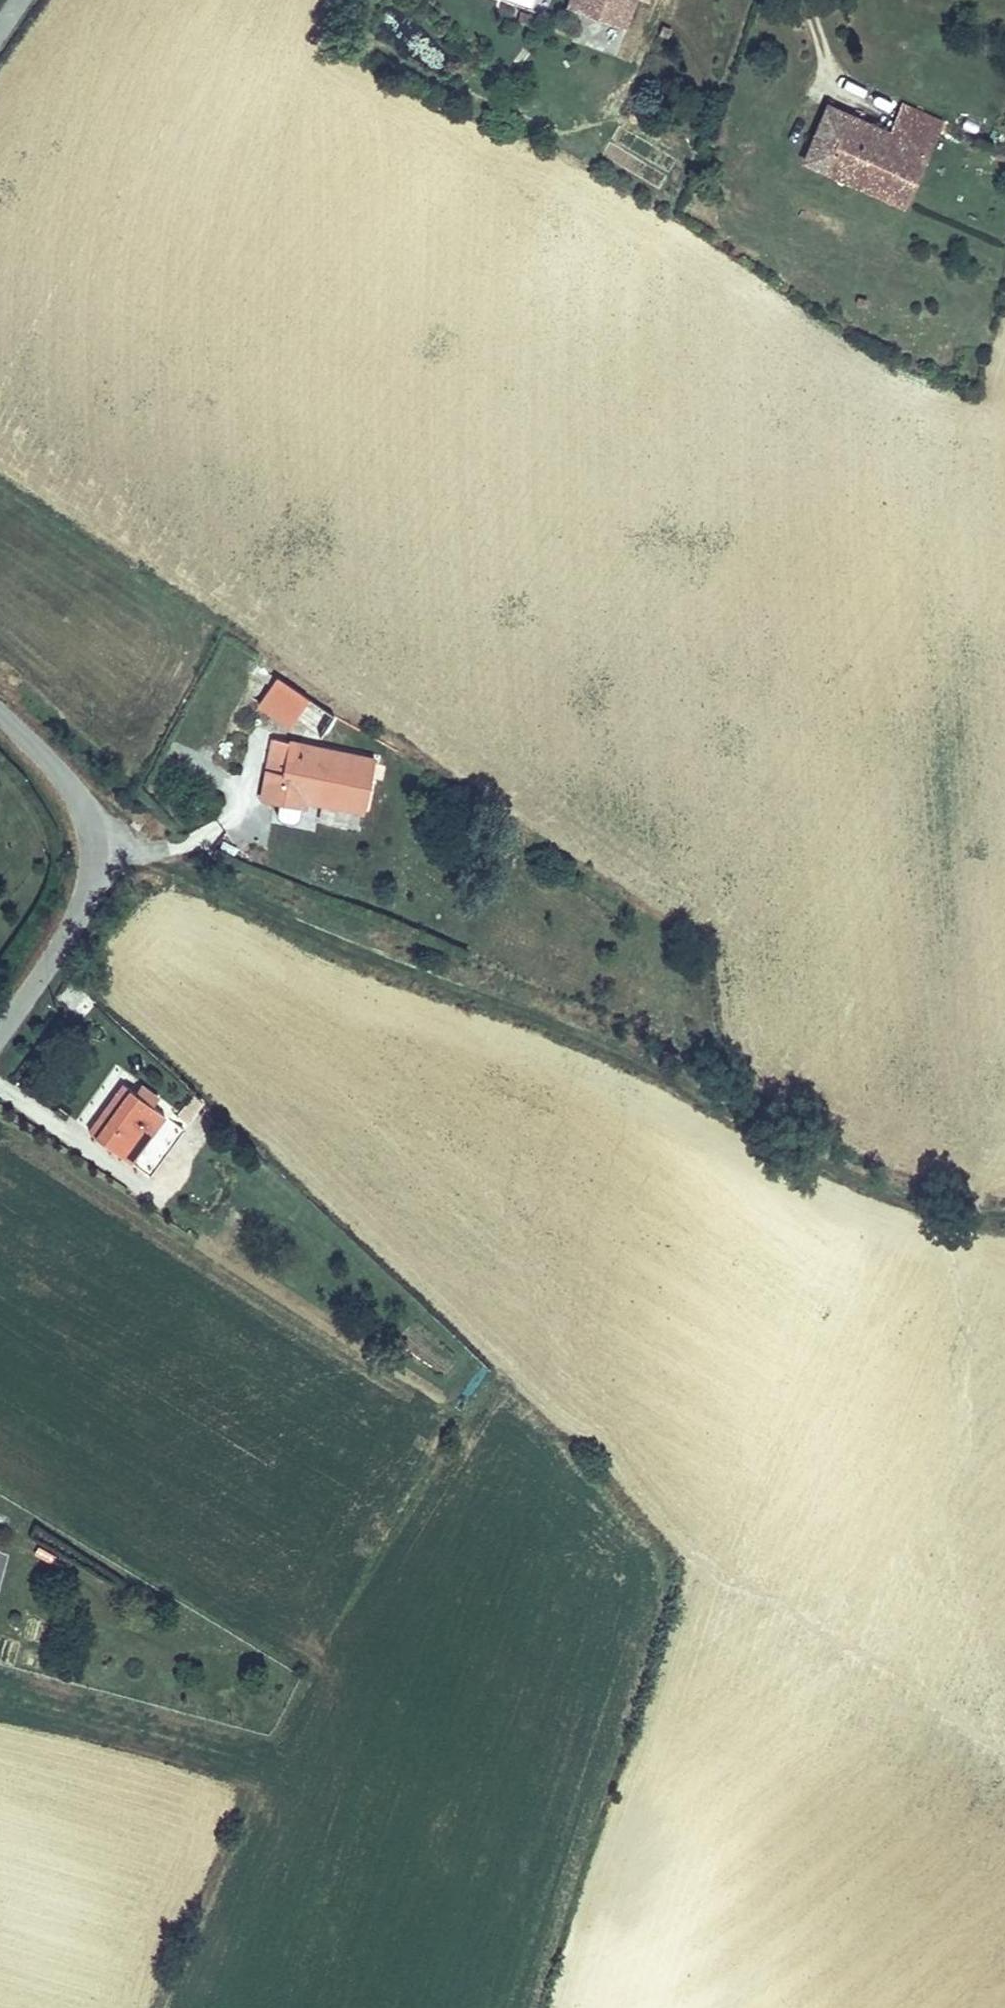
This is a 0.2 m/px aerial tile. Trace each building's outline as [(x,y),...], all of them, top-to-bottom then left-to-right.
[(636,0),(570,0),(569,2),(626,24),(636,0)] [(527,23),(530,14),(522,12),(519,20),(527,23)] [(825,103),(799,157),(812,162),(838,108),(825,103)] [(838,108),(812,162),(902,204),(943,119),(908,103),(893,134),(838,108)] [(311,698),(277,677),(256,707),(290,729),(311,698)] [(366,814),(377,757),(289,740),(288,743),(270,740),(259,798),(259,799),(308,809),(310,804),(366,814)] [(90,1000),(78,988),(60,1008),(72,1018),(90,1000)] [(186,1128),(124,1081),(89,1130),(153,1176),(186,1128)] [(58,1555),(38,1546),(33,1554),(53,1564),(58,1555)]
